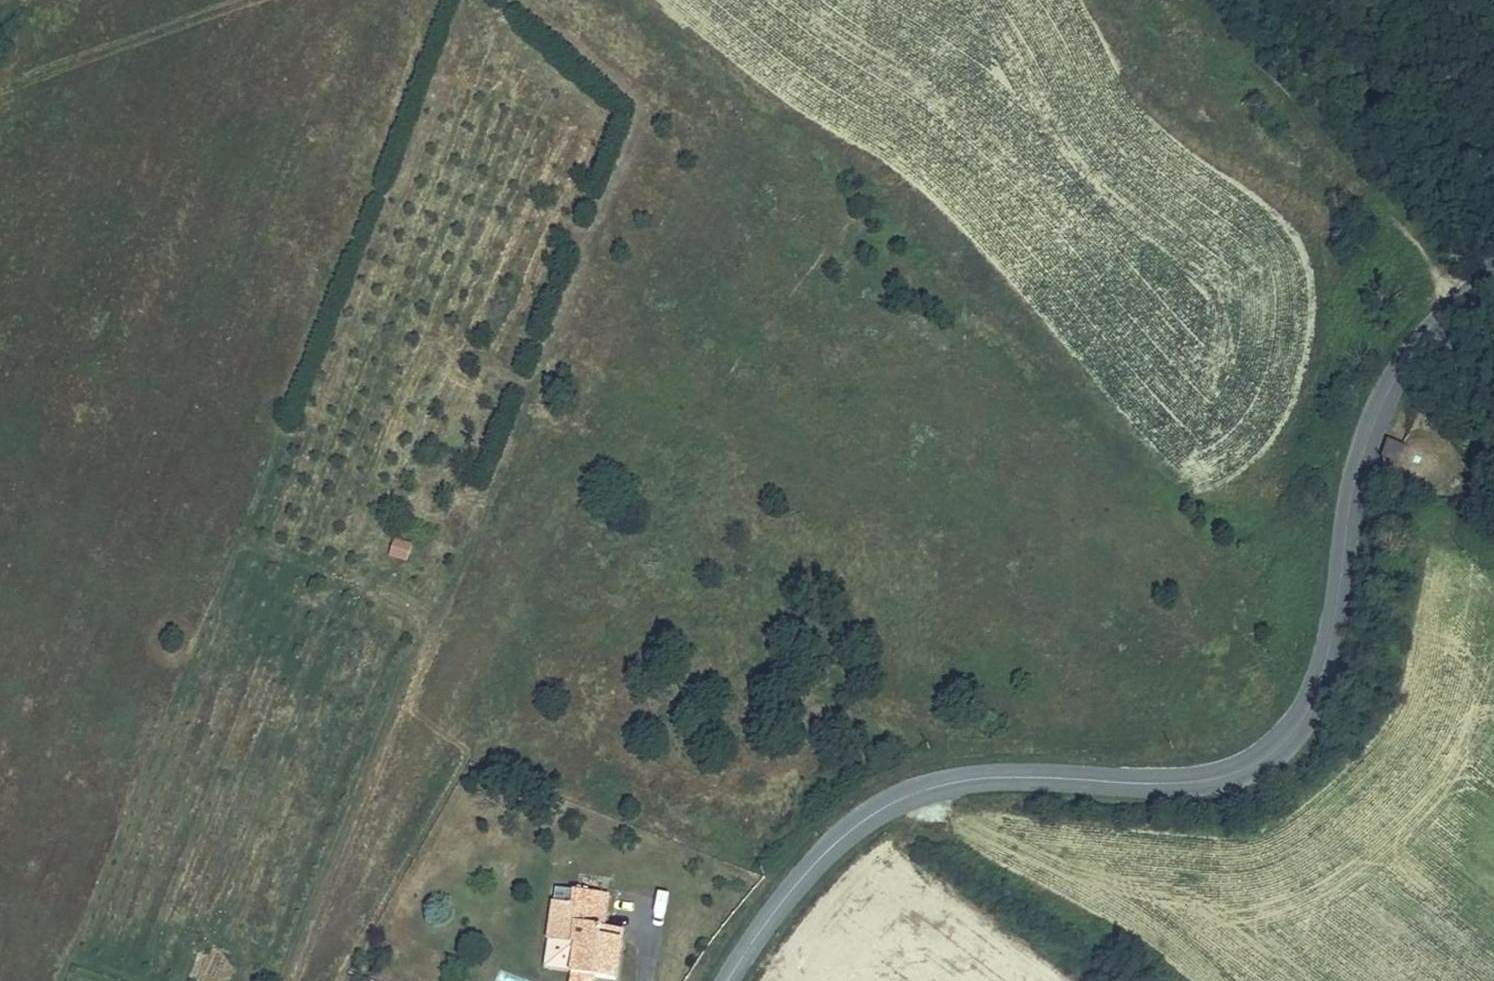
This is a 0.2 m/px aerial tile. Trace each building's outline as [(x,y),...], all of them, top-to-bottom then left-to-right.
[(1388,439),(1381,457),(1389,459),(1401,464),(1408,446),(1403,444),(1388,439)] [(396,540),(391,554),(405,559),(410,545),(396,540)] [(609,894),(557,887),(544,967),(572,971),(572,973),(573,973),(593,976),(616,979),(622,939),(601,935),(603,926),(604,926),(609,894)] [(603,926),(601,935),(622,939),(623,930),(604,926),(603,926)]
